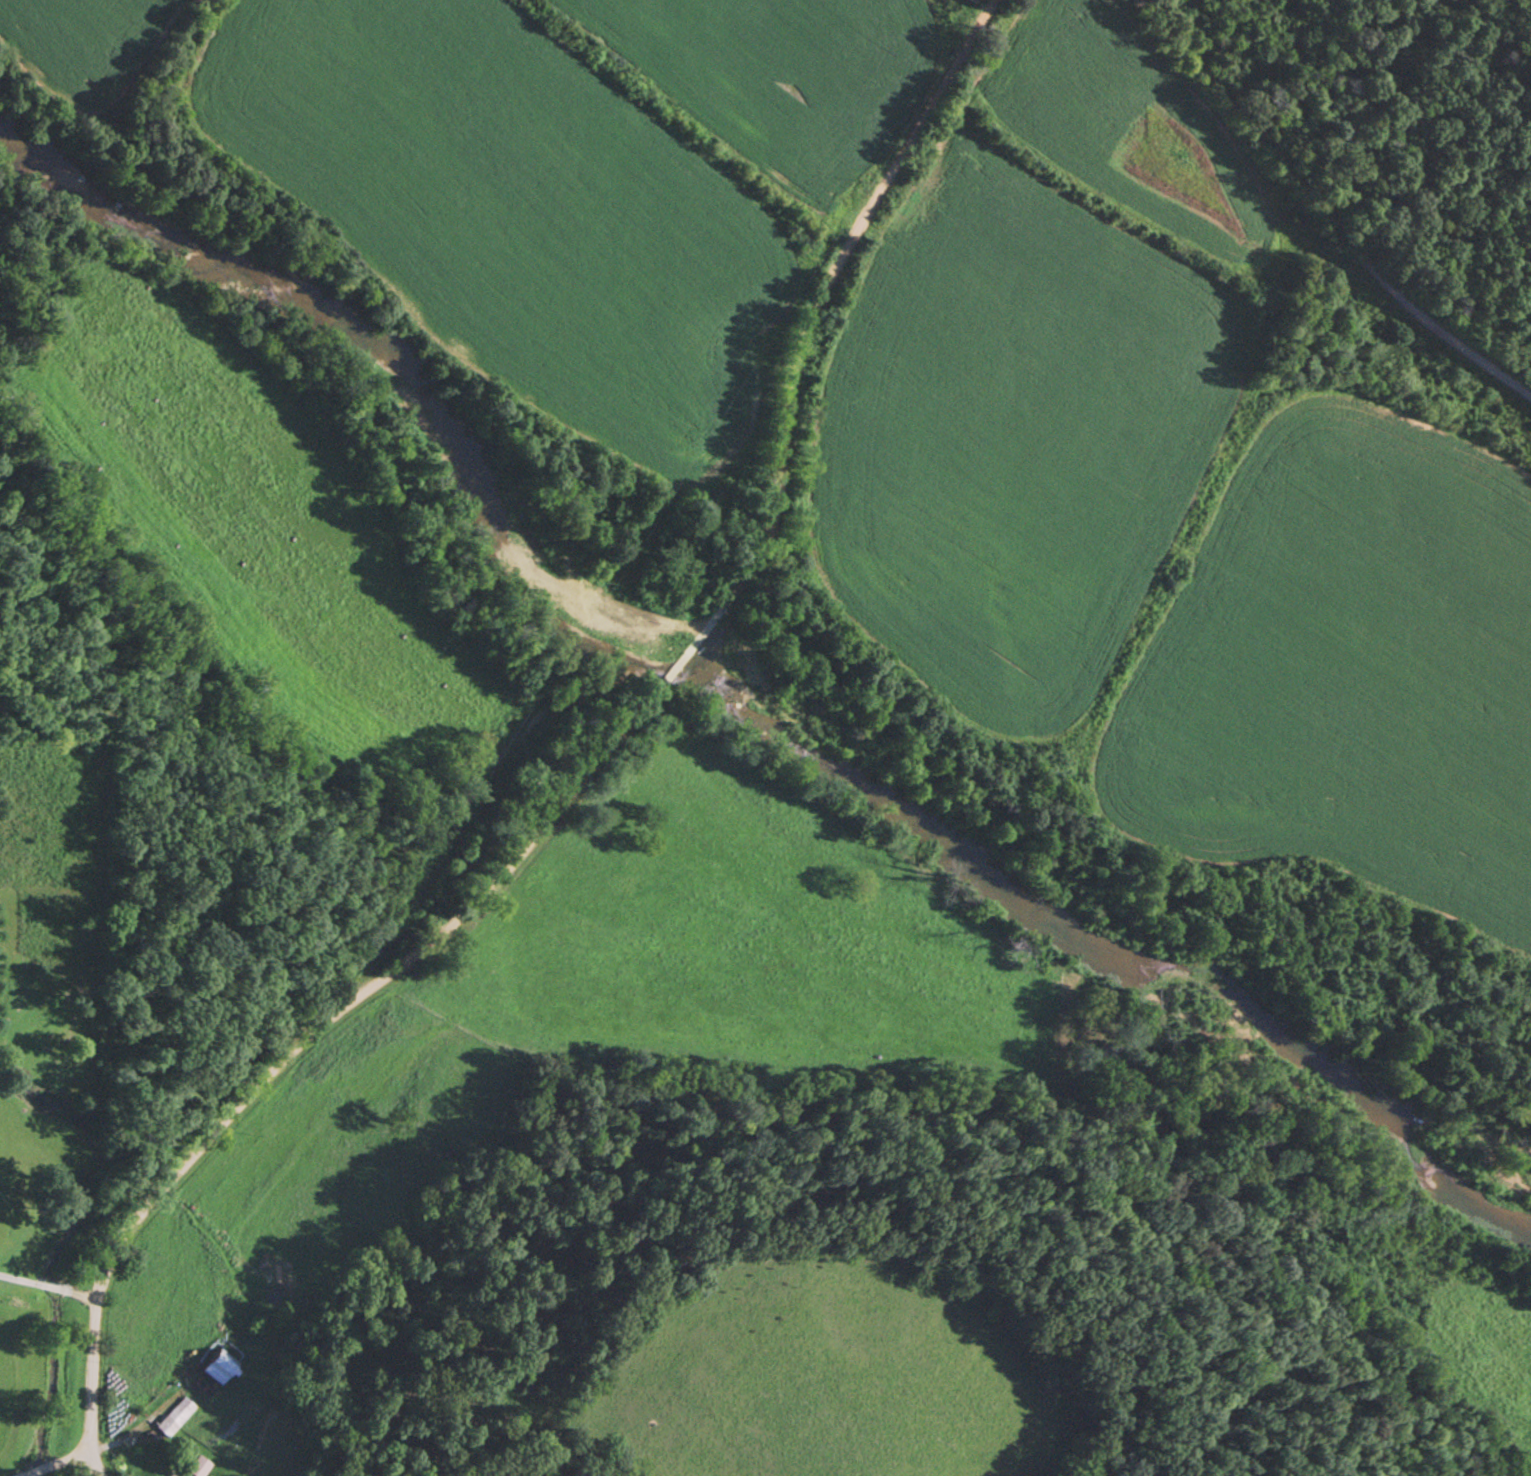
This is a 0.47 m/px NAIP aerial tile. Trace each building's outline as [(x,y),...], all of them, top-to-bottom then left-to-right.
[(240,1364),(218,1348),(202,1369),(224,1385),(240,1364)] [(198,1408),(187,1397),(158,1425),(170,1437),(198,1408)] [(211,1465),(197,1454),(185,1469),(193,1475),(202,1475),(211,1465)]
